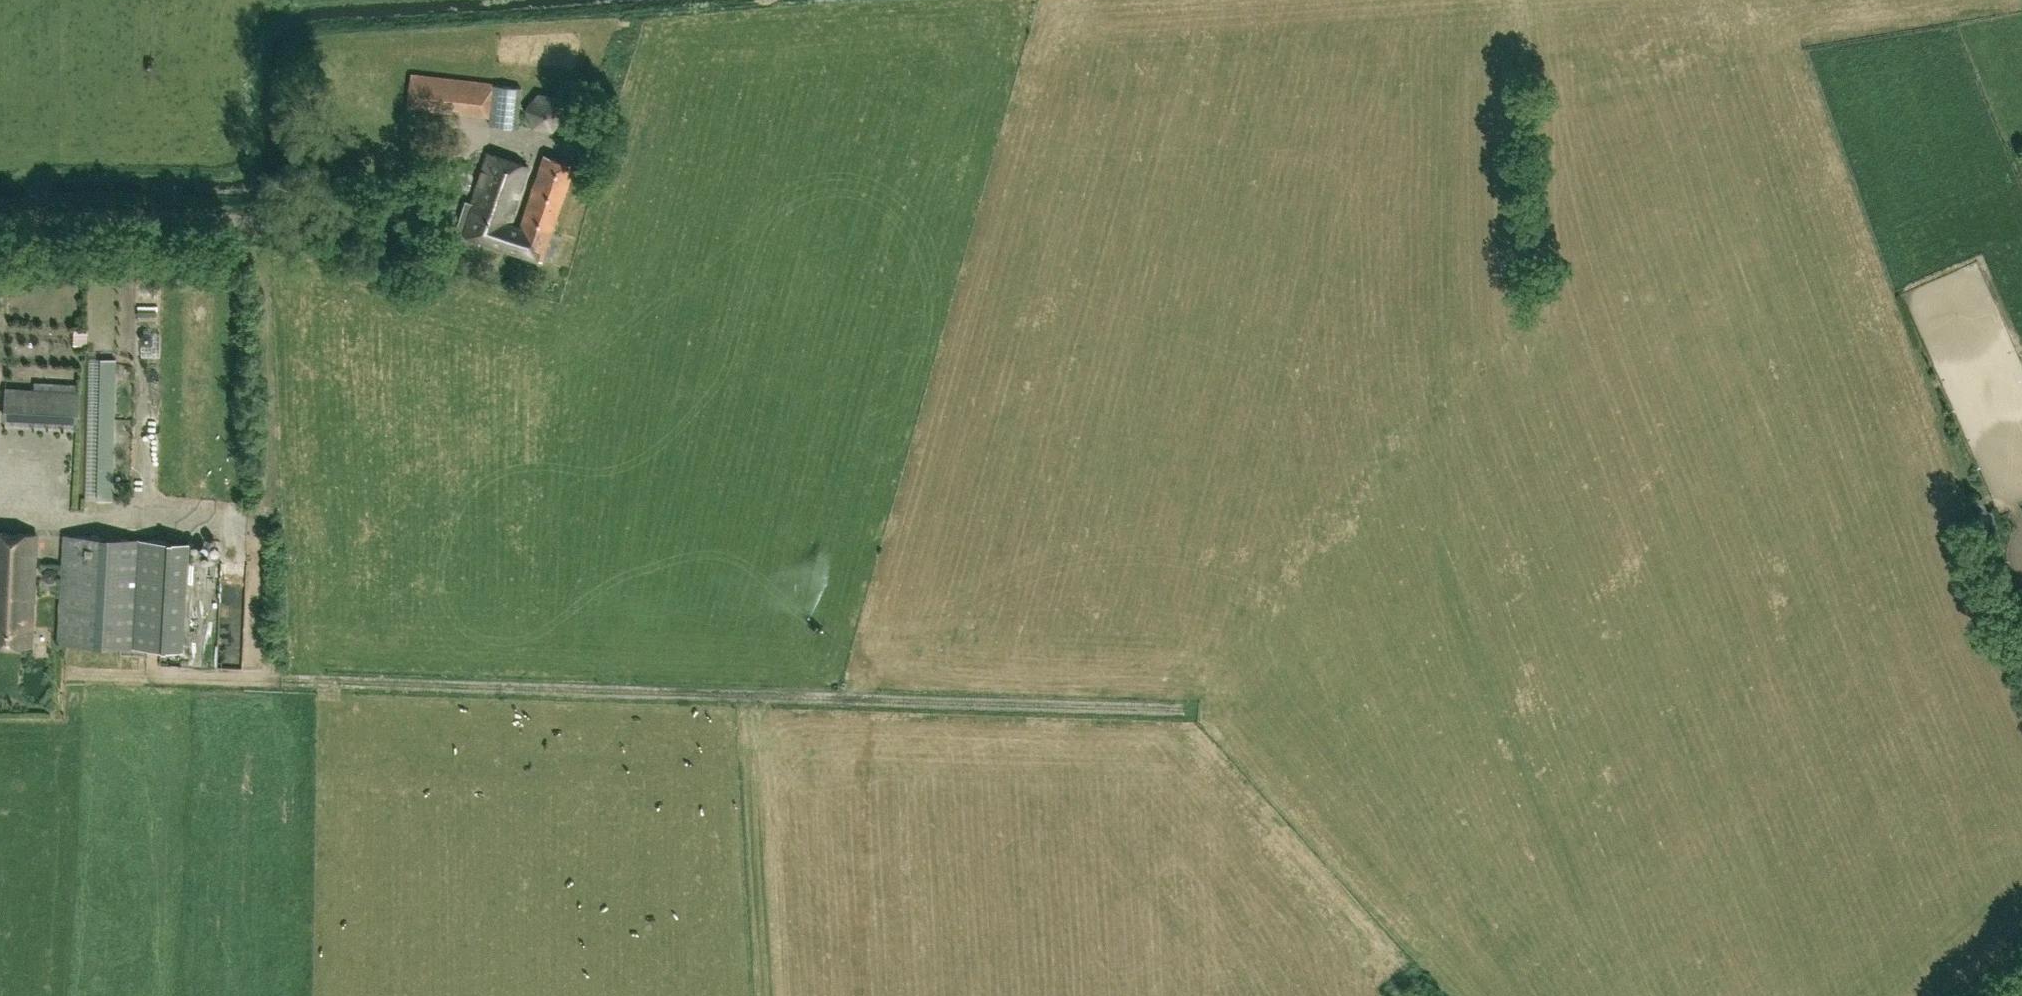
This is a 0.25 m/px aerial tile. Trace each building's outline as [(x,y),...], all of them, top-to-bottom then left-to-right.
[(489,117),(492,82),(412,73),(411,75),(406,107),(489,117)] [(522,87),(492,82),(489,117),(487,124),(518,128),(522,87)] [(528,165),(489,151),(471,201),(465,198),(454,229),(540,259),(573,165),(544,155),(519,226),(509,223),(513,211),(511,211),(528,165)] [(1964,155),(1954,160),(1962,178),(1972,173),(1964,155)] [(79,391),(5,387),(4,415),(77,419),(79,391)] [(30,645),(36,533),(0,531),(0,643),(30,645)] [(186,541),(146,539),(64,535),(59,642),(181,648),(186,541)]
